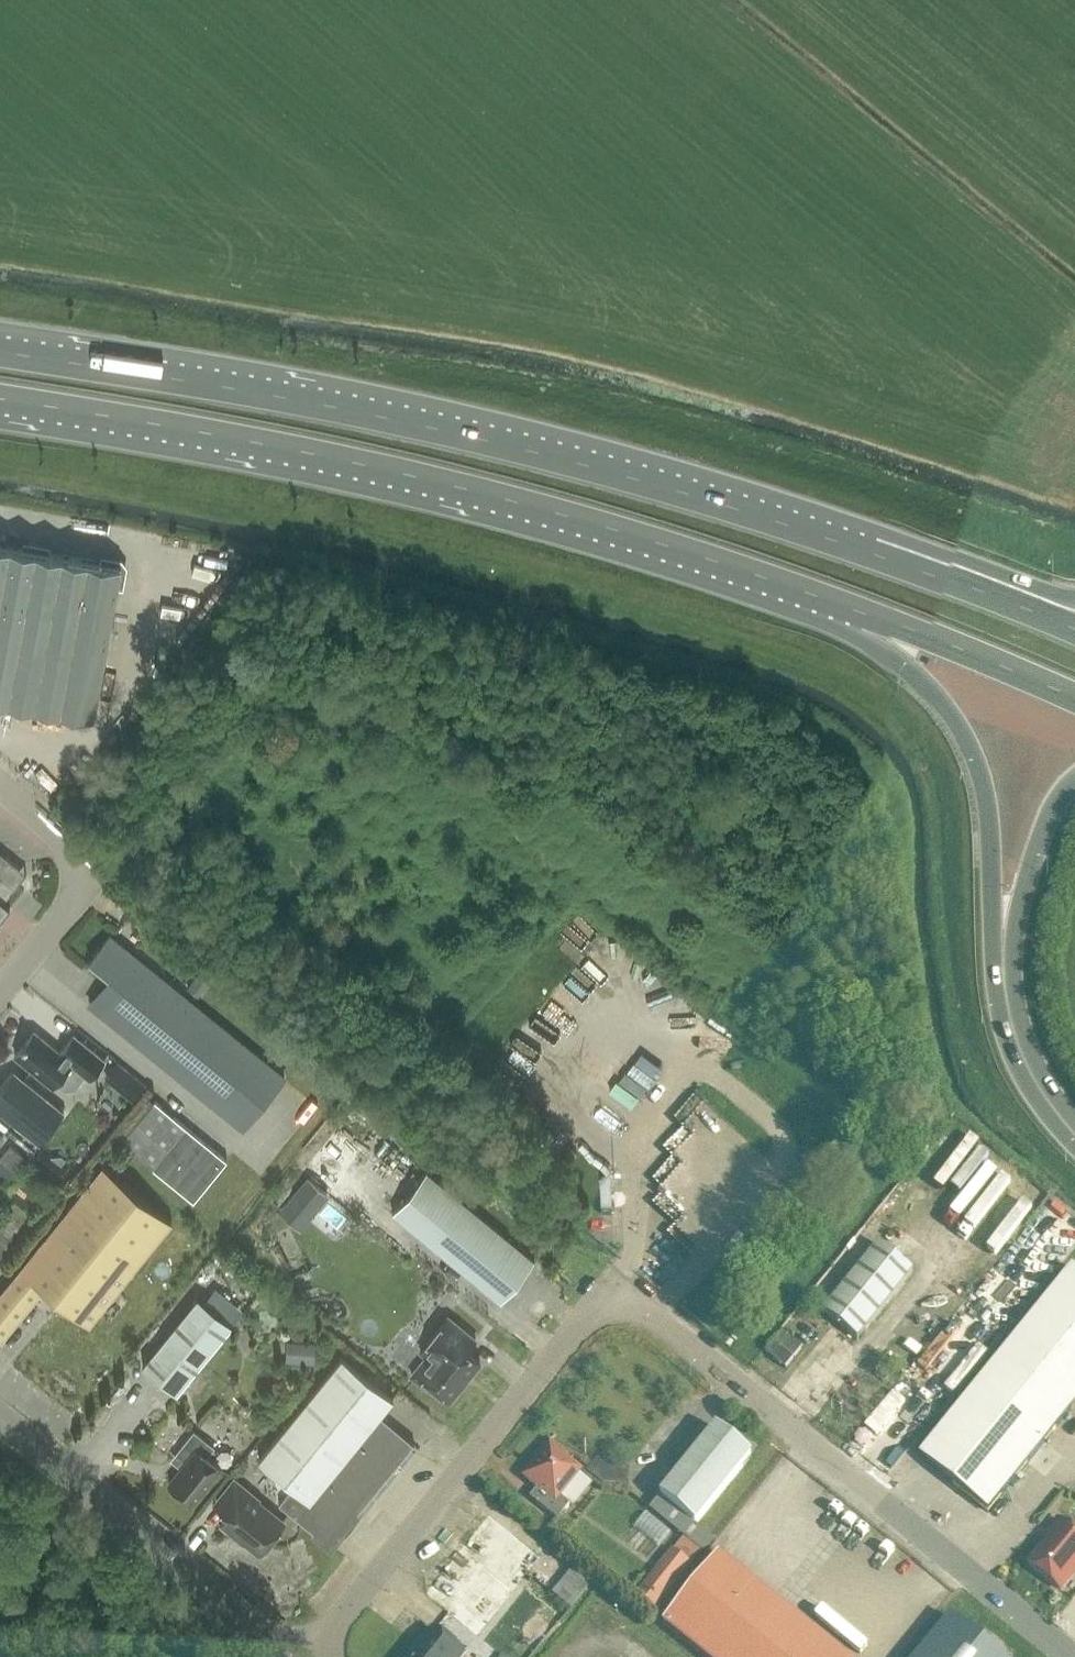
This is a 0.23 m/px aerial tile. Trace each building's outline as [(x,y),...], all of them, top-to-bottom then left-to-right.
[(122,566),(0,544),(0,700),(95,717),(122,566)] [(11,906),(5,901),(27,873),(0,851),(0,920),(11,906)] [(111,936),(90,962),(121,987),(101,1012),(244,1128),(285,1077),(111,936)] [(199,997),(211,982),(200,974),(189,989),(199,997)] [(61,1052),(35,1031),(16,1055),(53,1086),(57,1082),(66,1089),(75,1088),(86,1075),(91,1078),(105,1060),(75,1035),(61,1052)] [(127,1072),(115,1088),(132,1101),(144,1086),(127,1072)] [(0,1086),(0,1121),(34,1149),(59,1118),(8,1076),(0,1086)] [(677,1159),(659,1180),(671,1199),(688,1188),(690,1186),(683,1175),(692,1170),(699,1176),(705,1169),(695,1160),(706,1148),(714,1144),(728,1128),(717,1111),(712,1106),(705,1095),(701,1097),(681,1119),(689,1130),(671,1149),(677,1159)] [(187,1127),(153,1099),(119,1141),(154,1168),(195,1201),(228,1160),(187,1127)] [(32,1163),(11,1146),(0,1160),(21,1177),(32,1163)] [(42,1149),(35,1159),(64,1180),(74,1166),(62,1156),(52,1157),(42,1149)] [(168,1217),(104,1166),(0,1295),(0,1337),(2,1339),(45,1287),(90,1323),(173,1221),(168,1217)] [(428,1170),(393,1212),(501,1301),(536,1260),(428,1170)] [(284,1207),(306,1226),(336,1192),(315,1173),(284,1207)] [(999,1180),(960,1227),(993,1254),(1032,1207),(999,1180)] [(879,1248),(824,1316),(858,1344),(913,1275),(879,1248)] [(920,1460),(988,1515),(1074,1408),(1074,1274),(1072,1272),(920,1460)] [(178,1393),(233,1325),(199,1297),(143,1365),(178,1393)] [(428,1356),(412,1376),(427,1387),(430,1383),(451,1400),(464,1384),(461,1382),(469,1372),(472,1374),(481,1363),(467,1351),(477,1339),(449,1317),(421,1351),(428,1356)] [(765,1356),(786,1373),(803,1352),(782,1335),(765,1356)] [(317,1342),(288,1341),(287,1362),(315,1364),(317,1342)] [(260,1459),(293,1487),(280,1504),(332,1546),(416,1443),(381,1415),(394,1399),(343,1357),(260,1459)] [(885,1406),(861,1443),(872,1450),(896,1413),(885,1406)] [(907,1451),(925,1430),(916,1423),(899,1443),(907,1451)] [(170,1484),(194,1503),(221,1468),(208,1457),(216,1448),(195,1431),(177,1453),(188,1462),(170,1484)] [(660,1500),(695,1528),(751,1459),(716,1431),(660,1500)] [(545,1497),(537,1506),(558,1523),(570,1508),(561,1500),(582,1474),(565,1460),(566,1458),(551,1445),(557,1438),(555,1437),(535,1462),(537,1464),(524,1480),(545,1497)] [(232,1512),(222,1525),(237,1537),(239,1534),(262,1552),(284,1524),(247,1495),(250,1491),(235,1479),(218,1501),(232,1512)] [(765,1573),(807,1519),(797,1511),(755,1566),(765,1573)] [(494,1513),(432,1595),(486,1636),(549,1555),(494,1513)] [(1029,1568),(1060,1593),(1062,1590),(1063,1591),(1074,1577),(1073,1576),(1074,1574),(1074,1536),(1059,1523),(1045,1540),(1049,1543),(1029,1568)] [(43,1550),(50,1541),(43,1535),(35,1544),(43,1550)] [(672,1552),(637,1597),(657,1613),(693,1569),(672,1552)] [(701,1656),(842,1656),(720,1558),(664,1627),(701,1656)] [(950,1620),(919,1656),(994,1656),(950,1620)] [(464,1655),(436,1633),(417,1656),(462,1656),(464,1655)]
